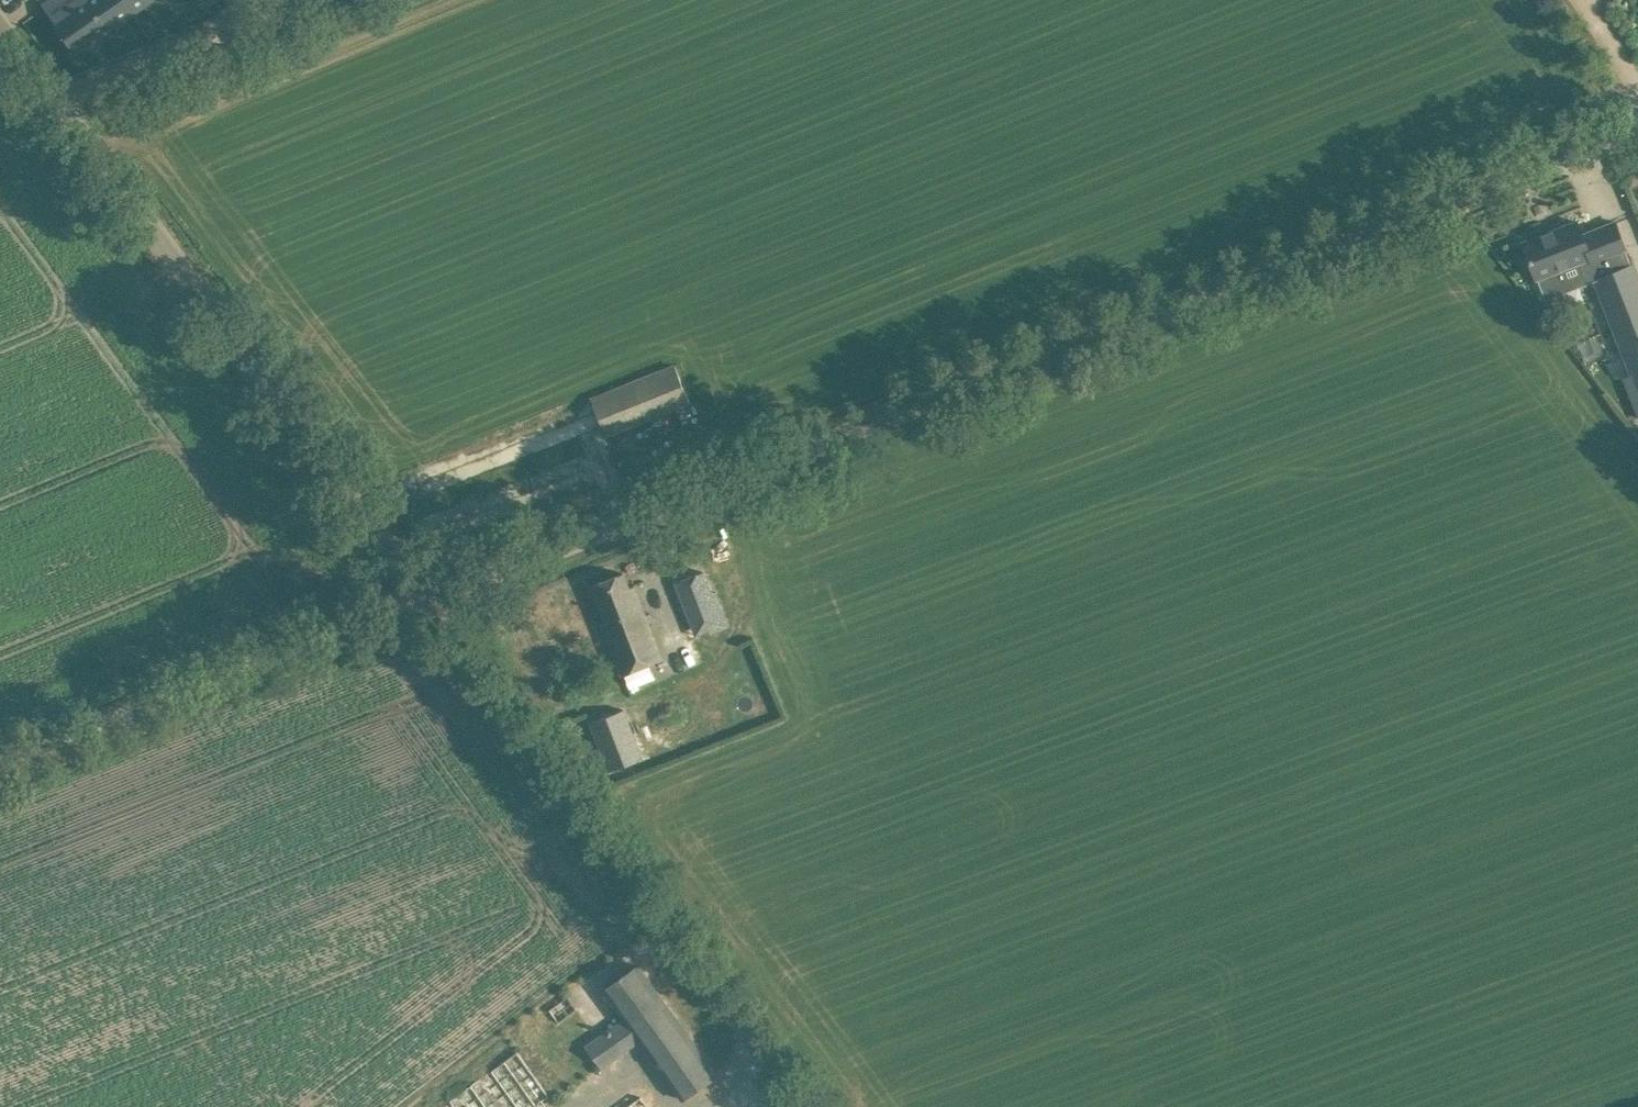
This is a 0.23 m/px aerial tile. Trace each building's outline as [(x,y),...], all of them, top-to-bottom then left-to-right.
[(79,0),(51,20),(74,52),(149,0),(79,0)] [(1532,262),(1546,298),(1596,279),(1628,361),(1634,377),(1627,380),(1637,409),(1637,279),(1632,264),(1631,264),(1625,249),(1626,248),(1616,221),(1583,234),(1577,220),(1524,241),(1532,262)] [(592,399),(599,415),(607,435),(690,401),(675,365),(592,399)] [(705,570),(676,581),(697,633),(711,628),(712,631),(729,624),(717,591),(713,592),(705,570)] [(635,585),(630,587),(624,572),(593,584),(607,620),(602,622),(622,674),(663,658),(654,634),(649,621),(653,619),(650,613),(646,614),(635,585)] [(688,651),(680,654),(685,666),(693,662),(688,651)] [(625,708),(591,721),(610,770),(644,757),(625,708)] [(639,964),(621,977),(604,989),(625,1018),(587,1045),(602,1066),(636,1042),(634,1038),(637,1035),(682,1098),(717,1074),(639,964)] [(569,995),(550,1009),(559,1021),(578,1008),(569,995)] [(554,1101),(518,1050),(439,1106),(546,1106),(554,1101)] [(641,1096),(626,1106),(649,1106),(641,1096)]
